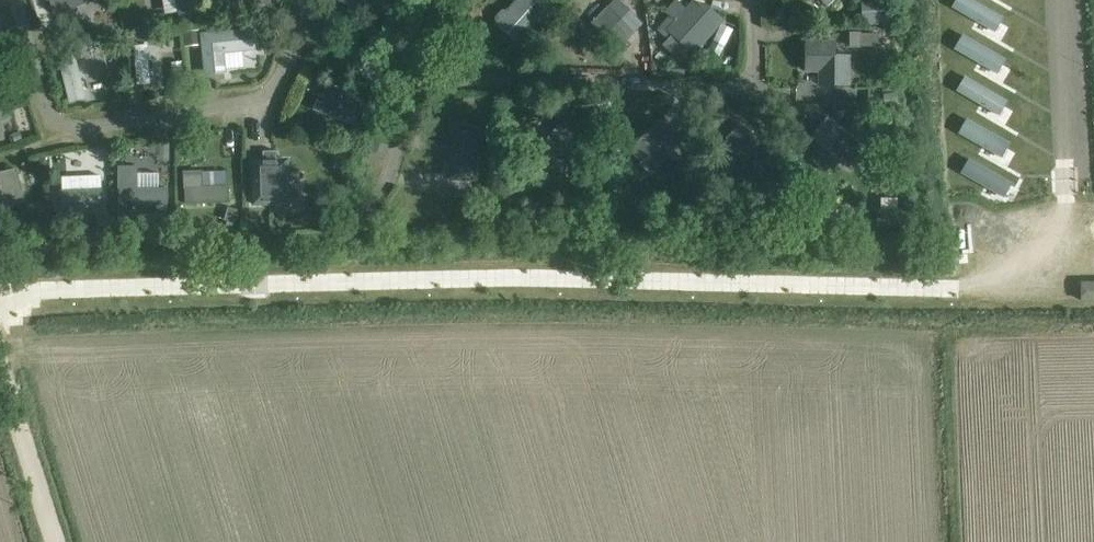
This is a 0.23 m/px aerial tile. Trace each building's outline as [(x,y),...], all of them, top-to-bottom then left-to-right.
[(91,0),(50,0),(53,13),(92,2),(91,0)] [(197,15),(194,0),(177,0),(180,18),(197,15)] [(367,10),(370,0),(338,0),(367,10)] [(519,45),(548,13),(545,10),(534,0),(516,0),(506,10),(502,10),(495,17),(495,22),(494,23),(519,45)] [(545,10),(554,0),(534,0),(545,10)] [(953,7),(996,32),(1004,17),(974,0),(958,0),(953,7)] [(878,1),(861,2),(862,25),(880,24),(878,1)] [(672,35),(663,45),(680,61),(689,51),(692,54),(702,43),(723,21),(714,13),(709,18),(699,9),(691,2),(682,12),(666,30),(672,35)] [(634,32),(619,16),(610,6),(594,22),(623,52),(632,44),(627,39),(634,32)] [(77,12),(65,15),(68,31),(80,29),(77,12)] [(255,48),(253,27),(202,32),(206,74),(226,72),(224,50),(255,48)] [(187,45),(200,44),(199,29),(186,30),(187,45)] [(851,47),(860,47),(860,33),(851,33),(851,47)] [(964,35),(955,49),(998,73),(1006,59),(964,35)] [(840,40),(812,41),(813,70),(826,70),(826,83),(856,83),(855,55),(840,55),(840,40)] [(137,83),(150,82),(147,44),(134,45),(137,83)] [(70,102),(86,98),(74,50),(58,54),(70,102)] [(966,76),(958,91),(1000,115),(1008,101),(966,76)] [(325,81),(314,108),(353,123),(363,96),(325,81)] [(11,116),(7,100),(0,102),(0,119),(11,116)] [(968,119),(960,133),(1002,158),(1011,143),(968,119)] [(658,120),(631,150),(642,161),(640,163),(651,173),(680,142),(658,120)] [(836,125),(822,142),(839,156),(850,164),(872,137),(854,122),(845,133),(836,125)] [(477,181),(482,126),(448,123),(443,178),(477,181)] [(561,123),(547,140),(574,163),(592,141),(584,133),(580,138),(561,123)] [(765,150),(741,124),(724,140),(749,165),(765,150)] [(252,202),(288,201),(287,158),(276,158),(276,149),(263,149),(263,158),(252,158),(252,202)] [(970,159),(962,173),(1004,198),(1013,183),(970,159)] [(15,167),(0,171),(0,207),(24,200),(15,167)] [(139,167),(118,167),(118,206),(168,206),(168,188),(139,188),(139,167)] [(202,169),(183,170),(184,202),(229,200),(228,184),(203,184),(202,169)] [(102,177),(61,177),(61,203),(102,202),(102,177)] [(42,199),(29,203),(33,219),(47,216),(42,199)]
